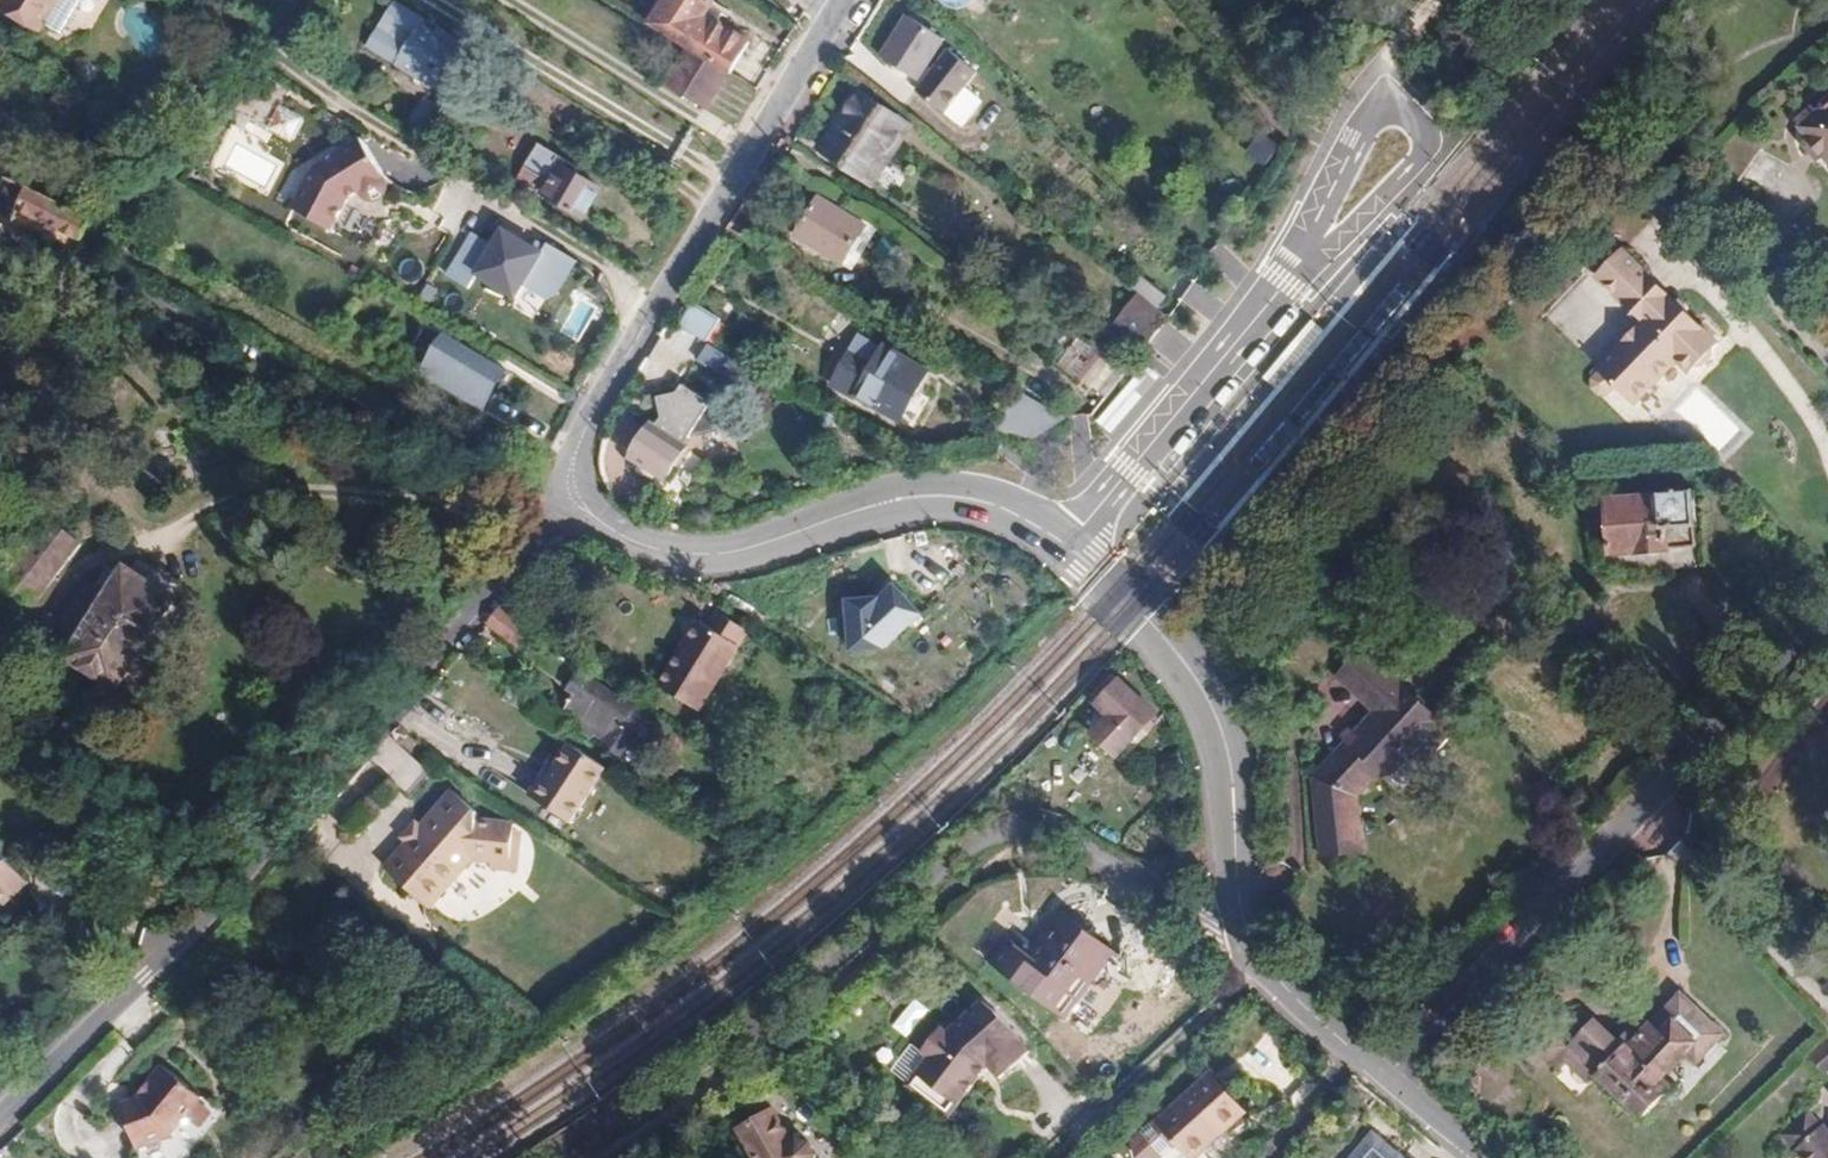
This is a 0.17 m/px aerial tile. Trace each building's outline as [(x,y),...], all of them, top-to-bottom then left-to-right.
[(0,8),(0,9),(40,34),(43,30),(61,0),(5,0),(0,8)] [(93,15),(103,0),(61,0),(43,30),(56,38),(77,5),(93,15)] [(420,29),(425,20),(393,0),(389,0),(364,40),(434,85),(455,52),(420,29)] [(709,0),(667,0),(651,24),(692,49),(733,74),(752,45),(711,18),(719,7),(709,0)] [(943,2),(947,5),(957,8),(962,8),(971,3),(972,0),(942,0),(943,2)] [(894,39),(882,58),(918,81),(919,80),(924,84),(917,92),(945,115),(978,74),(950,52),(938,66),(933,72),(926,68),(944,41),(909,17),(894,39)] [(733,74),(692,49),(669,83),(710,109),(733,74)] [(946,49),(935,64),(938,66),(950,52),(946,49)] [(843,116),(821,149),(870,181),(906,126),(857,94),(843,116)] [(427,137),(445,107),(426,96),(408,125),(427,137)] [(284,106),(270,132),(291,143),(305,117),(284,106)] [(1817,115),(1815,113),(1809,112),(1801,118),(1801,125),(1803,127),(1802,128),(1810,139),(1826,157),(1827,159),(1827,106),(1817,115)] [(1737,133),(1710,172),(1736,190),(1763,151),(1737,133)] [(388,176),(363,136),(318,164),(291,210),(330,231),(350,196),(359,192),(363,195),(367,197),(371,198),(376,198),(380,196),(384,193),(387,189),(388,185),(389,180),(388,176)] [(1803,145),(1819,164),(1826,157),(1810,139),(1803,145)] [(564,160),(543,146),(522,179),(587,223),(607,194),(561,164),(564,160)] [(31,219),(95,249),(105,226),(22,185),(3,220),(24,232),(31,219)] [(798,237),(842,265),(866,226),(822,199),(813,213),(798,237)] [(545,251),(501,226),(491,242),(473,274),(477,275),(518,299),(525,285),(545,251)] [(473,274),(491,242),(470,230),(445,274),(470,288),(477,275),(473,274)] [(550,242),(545,251),(525,285),(548,298),(560,295),(580,260),(550,242)] [(1622,250),(1597,276),(1625,304),(1651,278),(1622,250)] [(1169,298),(1141,276),(1133,286),(1161,308),(1169,298)] [(1670,297),(1651,278),(1625,304),(1644,323),(1670,297)] [(1115,323),(1146,348),(1170,318),(1138,292),(1115,323)] [(1673,300),(1670,297),(1644,323),(1599,369),(1635,405),(1679,360),(1692,372),(1696,368),(1705,368),(1710,363),(1715,358),(1714,349),(1719,345),(1688,315),(1688,308),(1680,300),(1673,300)] [(723,320),(694,302),(680,324),(709,342),(723,320)] [(515,365),(444,331),(422,378),(493,412),(515,365)] [(1090,387),(1111,361),(1078,338),(1058,363),(1090,387)] [(708,342),(698,360),(724,373),(733,356),(708,342)] [(856,397),(857,395),(903,422),(917,397),(931,373),(884,347),(874,366),(850,352),(833,383),(856,397)] [(1015,391),(1001,428),(1045,444),(1059,407),(1015,391)] [(689,447),(652,424),(635,450),(672,473),(680,460),(689,447)] [(1611,555),(1671,551),(1672,569),(1689,569),(1700,568),(1697,528),(1700,528),(1697,491),(1663,494),(1663,497),(1608,500),(1611,555)] [(33,604),(79,543),(47,519),(0,579),(33,604)] [(119,689),(176,598),(126,568),(109,595),(88,581),(72,607),(93,620),(82,638),(68,629),(59,644),(72,653),(69,658),(119,689)] [(927,612),(897,581),(883,594),(847,597),(851,651),(889,648),(927,612)] [(72,607),(61,624),(68,629),(82,638),(93,620),(72,607)] [(531,630),(502,608),(489,625),(518,647),(531,630)] [(0,633),(0,653),(5,657),(7,654),(29,620),(14,611),(0,633)] [(701,712),(750,632),(718,612),(709,626),(700,621),(690,638),(660,687),(701,712)] [(1368,643),(1364,647),(1380,662),(1384,658),(1368,643)] [(1380,662),(1364,647),(1336,673),(1375,711),(1354,734),(1345,743),(1314,777),(1323,858),(1363,854),(1356,797),(1377,773),(1386,780),(1399,766),(1411,753),(1405,747),(1417,734),(1437,753),(1455,735),(1385,667),(1389,663),(1384,658),(1380,662)] [(12,677),(22,665),(7,654),(5,657),(0,665),(0,667),(12,677)] [(621,699),(580,672),(568,690),(576,696),(568,705),(560,716),(593,738),(596,734),(608,742),(606,745),(622,756),(648,717),(632,707),(632,704),(624,699),(621,699)] [(1116,757),(1157,713),(1122,679),(1098,704),(1110,716),(1092,734),(1116,757)] [(1348,728),(1339,738),(1345,743),(1354,734),(1348,728)] [(571,823),(608,768),(570,743),(563,754),(556,765),(547,779),(542,775),(528,795),(571,823)] [(410,797),(431,773),(407,752),(386,776),(410,797)] [(551,762),(542,775),(547,779),(556,765),(551,762)] [(429,908),(472,858),(492,861),(491,867),(516,869),(519,844),(514,844),(515,832),(516,824),(478,821),(478,813),(453,791),(422,825),(406,844),(394,858),(385,869),(429,908)] [(399,838),(406,844),(422,825),(415,819),(399,838)] [(9,901),(28,882),(0,852),(0,909),(9,901)] [(712,883),(699,894),(703,898),(710,902),(721,894),(712,883)] [(1062,1015),(1113,953),(1061,915),(1042,938),(1026,957),(1006,939),(989,961),(1062,1015)] [(280,918),(267,933),(279,943),(292,928),(280,918)] [(1626,1102),(1641,1114),(1667,1093),(1670,1095),(1676,1089),(1664,1077),(1688,1052),(1697,1061),(1723,1033),(1681,994),(1654,1023),(1632,1046),(1625,1038),(1619,1044),(1596,1021),(1572,1046),(1556,1030),(1539,1048),(1561,1069),(1568,1062),(1578,1051),(1601,1072),(1598,1075),(1626,1102)] [(915,1076),(957,1107),(987,1066),(999,1079),(1027,1053),(1015,1040),(1016,1038),(992,1012),(980,1002),(946,1034),(945,1036),(938,1030),(920,1054),(927,1059),(915,1076)] [(1556,1030),(1572,1046),(1596,1021),(1579,1006),(1556,1030)] [(1601,1072),(1578,1051),(1568,1062),(1590,1083),(1598,1075),(1601,1072)] [(121,1103),(139,1147),(171,1134),(200,1095),(159,1065),(146,1082),(149,1084),(141,1095),(131,1099),(121,1103)] [(1210,1074),(1158,1121),(1188,1155),(1221,1124),(1226,1130),(1245,1112),(1226,1092),(1210,1074)] [(957,1107),(915,1076),(906,1088),(948,1119),(957,1107)] [(1479,1096),(1479,1076),(1464,1076),(1463,1095),(1479,1096)] [(742,1098),(754,1118),(774,1106),(763,1087),(742,1098)] [(1825,1120),(1824,1122),(1810,1105),(1785,1128),(1814,1157),(1827,1157),(1827,1123),(1825,1120)] [(757,1157),(816,1157),(817,1155),(812,1143),(801,1141),(797,1146),(774,1106),(754,1118),(739,1127),(757,1157)] [(1226,1130),(1221,1124),(1188,1155),(1192,1157),(1195,1157),(1226,1130)] [(1352,1157),(1405,1157),(1373,1133),(1352,1157)]
